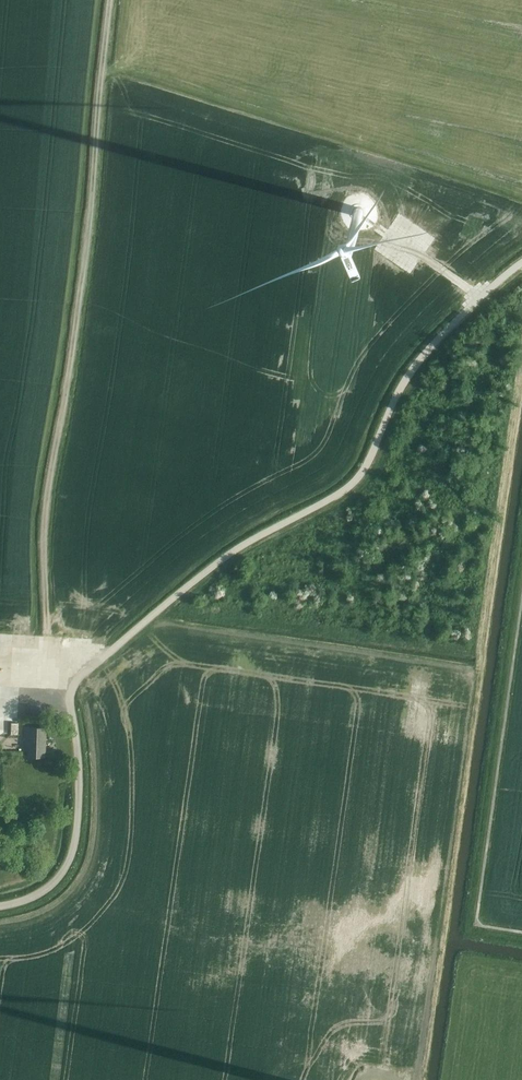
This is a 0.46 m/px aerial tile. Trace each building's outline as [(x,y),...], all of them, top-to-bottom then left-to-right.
[(364,211),(364,210),(363,209),(363,208),(362,207),(361,207),(361,206),(360,206),(359,206),(358,206),(357,206),(356,207),(355,207),(355,208),(354,208),(354,209),(354,210),(353,211),(354,212),(354,213),(354,214),(355,214),(355,215),(356,215),(356,216),(357,216),(358,216),(359,216),(360,216),(361,216),(362,215),(363,215),(363,214),(363,213),(364,213),(364,212),(364,211)] [(47,727),(25,727),(25,741),(29,741),(29,756),(46,756),(47,727)]
